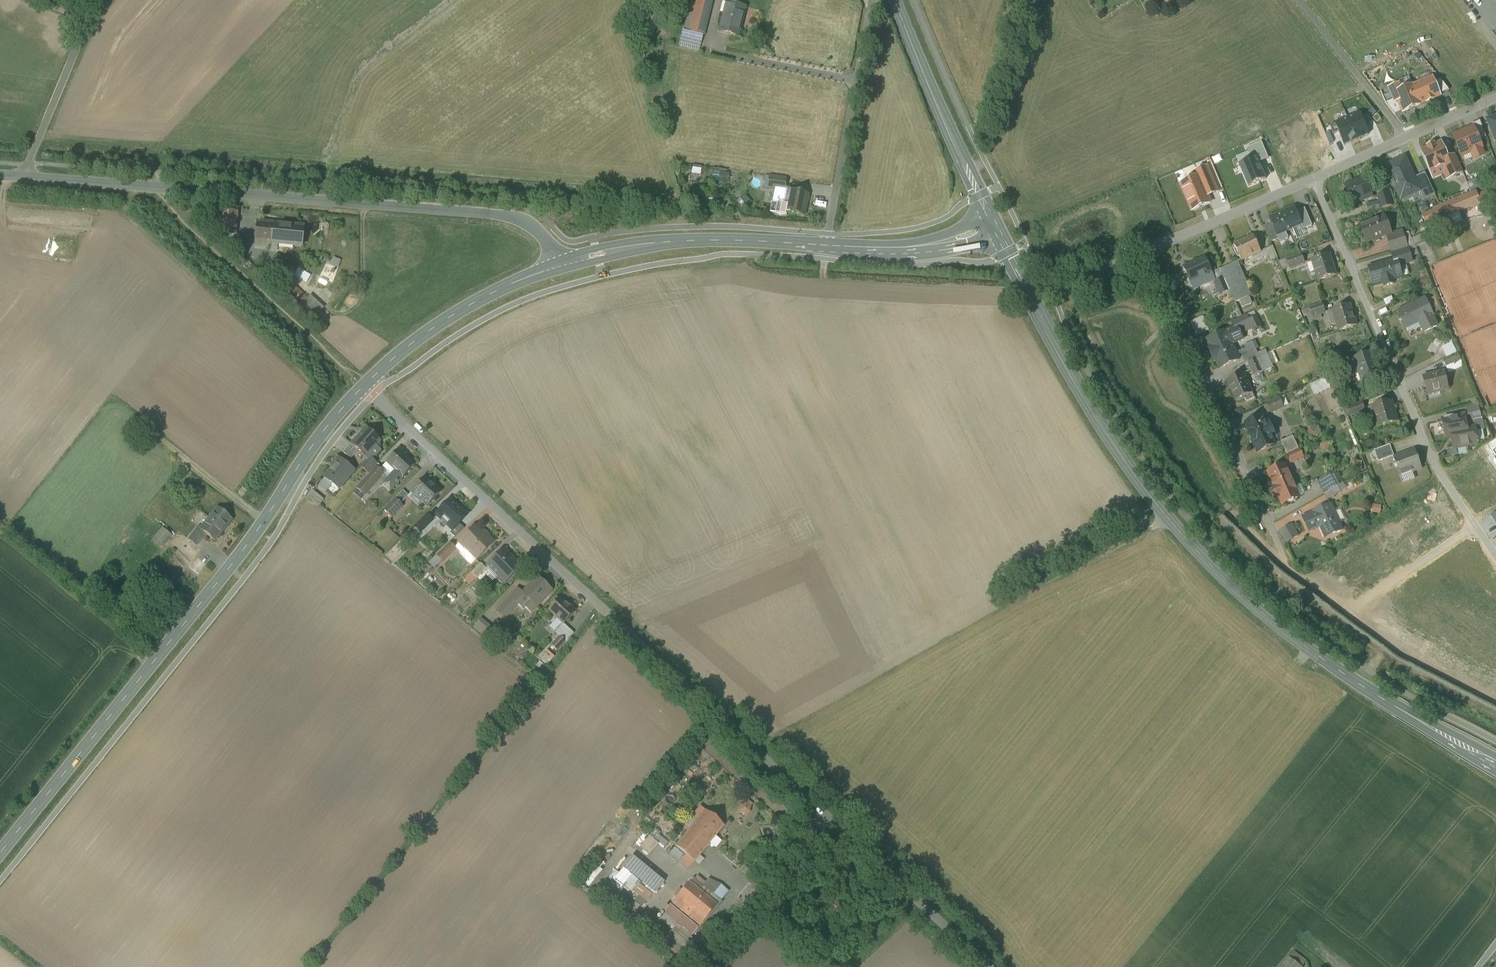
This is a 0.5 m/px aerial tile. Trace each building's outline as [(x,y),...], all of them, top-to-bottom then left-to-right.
[(682,42),(700,46),(712,0),(692,0),(682,42)] [(727,3),(720,32),(737,36),(742,18),(745,8),(727,3)] [(1421,104),(1427,101),(1427,102),(1435,98),(1434,98),(1440,95),(1439,95),(1434,82),(1432,78),(1413,86),(1421,104)] [(1434,82),(1439,95),(1449,90),(1441,79),(1434,82)] [(1403,111),(1403,112),(1421,104),(1413,86),(1403,90),(1400,84),(1389,89),(1394,100),(1397,98),(1403,111)] [(1403,111),(1397,98),(1394,100),(1386,103),(1394,115),(1403,111)] [(1360,114),(1347,120),(1356,142),(1369,136),(1360,114)] [(1373,118),(1376,123),(1381,119),(1378,114),(1373,118)] [(1488,121),(1495,141),(1495,118),(1488,121)] [(1344,147),(1356,142),(1347,120),(1335,125),(1344,147)] [(1463,155),(1482,147),(1474,127),(1455,136),(1463,155)] [(1440,142),(1420,151),(1432,180),(1446,174),(1448,177),(1460,172),(1454,157),(1448,160),(1440,142)] [(1238,164),(1247,187),(1265,180),(1259,164),(1267,160),(1261,144),(1247,150),(1251,159),(1238,164)] [(1405,158),(1386,166),(1392,179),(1397,177),(1401,185),(1398,187),(1403,198),(1412,194),(1411,192),(1419,188),(1414,177),(1405,158)] [(1220,192),(1208,167),(1194,173),(1196,177),(1201,175),(1211,197),(1220,192)] [(1425,172),(1414,177),(1419,188),(1423,197),(1434,192),(1425,172)] [(1179,186),(1191,213),(1214,203),(1211,197),(1201,175),(1196,177),(1179,186)] [(786,179),(769,176),(768,189),(785,191),(786,179)] [(1365,177),(1352,183),(1352,186),(1346,188),(1352,205),(1373,197),(1365,177)] [(1423,216),(1427,225),(1428,225),(1431,231),(1445,226),(1443,219),(1480,203),(1482,210),(1495,205),(1495,206),(1495,205),(1495,188),(1478,196),(1476,191),(1434,209),(1435,212),(1423,216)] [(808,195),(790,191),(787,206),(772,203),(770,213),(786,217),(787,213),(804,217),(808,195)] [(1389,192),(1378,195),(1382,209),(1392,206),(1389,192)] [(1295,208),(1286,212),(1286,213),(1271,219),(1273,224),(1278,236),(1279,236),(1286,232),(1293,229),(1301,226),(1302,225),(1297,213),(1295,208)] [(238,212),(207,209),(206,226),(216,227),(215,234),(222,234),(235,235),(238,212)] [(1312,226),(1305,209),(1297,213),(1302,225),(1301,226),(1303,230),(1312,226)] [(1385,216),(1360,226),(1367,243),(1387,235),(1388,235),(1392,234),(1385,216)] [(303,226),(259,222),(257,242),(301,247),(303,226)] [(1273,224),(1265,228),(1271,242),(1279,239),(1280,238),(1279,236),(1278,236),(1273,224)] [(1301,226),(1293,229),(1297,239),(1306,236),(1303,230),(1301,226)] [(1402,231),(1392,234),(1388,235),(1390,244),(1406,239),(1402,231)] [(1280,238),(1279,239),(1280,242),(1289,238),(1286,232),(1279,236),(1280,238)] [(1424,234),(1412,239),(1415,246),(1428,241),(1425,233),(1424,234)] [(235,235),(222,234),(221,240),(224,243),(239,245),(240,235),(235,235)] [(1406,239),(1390,244),(1388,235),(1387,235),(1392,252),(1409,248),(1406,239)] [(1254,237),(1235,245),(1242,261),(1261,252),(1254,237)] [(1273,246),(1265,249),(1271,261),(1277,258),(1273,246)] [(1394,261),(1369,268),(1374,286),(1384,283),(1385,287),(1394,284),(1393,280),(1402,277),(1399,266),(1413,262),(1409,248),(1392,253),(1394,261)] [(1302,254),(1287,259),(1290,268),(1305,263),(1302,254)] [(1329,254),(1312,260),(1319,281),(1336,275),(1329,254)] [(1205,259),(1185,268),(1192,283),(1212,274),(1205,259)] [(1238,262),(1221,270),(1236,303),(1253,295),(1238,262)] [(312,303),(274,268),(267,275),(305,310),(312,303)] [(1224,279),(1215,283),(1220,295),(1229,291),(1224,279)] [(1425,299),(1398,312),(1407,329),(1407,328),(1406,326),(1421,320),(1426,331),(1424,332),(1438,326),(1433,316),(1425,299)] [(1323,303),(1310,308),(1313,317),(1326,313),(1323,303)] [(1351,305),(1333,311),(1340,331),(1358,326),(1351,305)] [(1248,316),(1242,318),(1233,322),(1235,328),(1237,327),(1241,334),(1245,332),(1253,328),(1253,329),(1260,325),(1257,318),(1250,321),(1248,316)] [(1203,317),(1191,323),(1197,337),(1209,331),(1203,317)] [(1235,328),(1208,340),(1212,349),(1210,350),(1215,361),(1217,360),(1221,369),(1239,360),(1232,345),(1243,340),(1241,334),(1237,327),(1235,328)] [(1253,342),(1248,345),(1250,350),(1243,354),(1247,364),(1260,358),(1253,342)] [(1452,342),(1442,347),(1447,357),(1457,353),(1452,342)] [(1371,352),(1354,359),(1363,384),(1381,378),(1371,352)] [(1458,353),(1443,361),(1447,368),(1461,361),(1458,353)] [(1260,358),(1249,364),(1255,376),(1266,371),(1260,358)] [(1445,372),(1423,377),(1428,395),(1449,390),(1445,372)] [(1244,374),(1227,381),(1237,401),(1239,400),(1239,402),(1245,399),(1247,403),(1255,399),(1244,374)] [(1328,377),(1310,386),(1314,394),(1332,386),(1328,377)] [(1306,386),(1293,392),(1295,397),(1308,392),(1306,386)] [(1280,398),(1267,404),(1271,413),(1284,407),(1280,398)] [(1392,401),(1373,407),(1375,406),(1378,418),(1376,419),(1378,428),(1398,423),(1392,401)] [(1363,403),(1347,409),(1350,416),(1366,410),(1363,403)] [(1478,404),(1467,407),(1471,423),(1482,420),(1478,404)] [(1458,418),(1444,421),(1447,438),(1452,438),(1469,434),(1468,429),(1465,414),(1458,415),(1458,418)] [(1262,416),(1246,424),(1252,436),(1251,436),(1258,453),(1275,445),(1262,416)] [(367,428),(351,445),(358,451),(365,458),(376,446),(380,441),(367,428)] [(1476,428),(1468,429),(1469,434),(1452,438),(1454,449),(1474,445),(1478,442),(1476,428)] [(1293,436),(1282,442),(1288,454),(1289,454),(1289,453),(1299,449),(1293,436)] [(1495,459),(1495,439),(1487,445),(1495,459)] [(351,444),(343,452),(351,459),(358,451),(351,445),(351,444)] [(1390,445),(1375,451),(1379,462),(1394,456),(1390,445)] [(376,446),(365,458),(367,459),(368,461),(371,458),(373,460),(381,451),(376,446)] [(406,456),(399,449),(387,462),(396,470),(388,479),(396,485),(403,477),(415,465),(405,456),(406,456)] [(1300,450),(1289,455),(1293,462),(1303,457),(1300,450)] [(1415,451),(1395,458),(1401,476),(1422,468),(1415,451)] [(339,457),(334,463),(335,464),(324,478),(339,490),(355,470),(339,457)] [(367,459),(361,467),(369,474),(378,464),(373,460),(371,458),(368,461),(367,459)] [(370,474),(357,489),(364,495),(384,473),(380,470),(383,468),(378,464),(369,474),(370,474)] [(1285,465),(1269,473),(1275,487),(1273,488),(1276,494),(1278,493),(1280,497),(1282,497),(1285,503),(1288,501),(1288,502),(1295,499),(1294,499),(1299,496),(1285,465)] [(1331,475),(1318,482),(1325,494),(1338,486),(1331,475)] [(425,477),(412,492),(428,507),(442,492),(435,486),(434,487),(425,478),(426,477),(425,477)] [(396,485),(388,479),(383,485),(390,491),(396,485)] [(1338,486),(1325,494),(1328,500),(1341,492),(1338,486)] [(248,492),(243,488),(239,493),(244,496),(248,492)] [(324,500),(313,490),(308,496),(320,505),(324,500)] [(403,490),(384,510),(392,518),(403,506),(401,504),(409,496),(403,490)] [(451,500),(446,505),(446,504),(436,515),(453,530),(453,531),(460,524),(468,515),(451,500)] [(1331,504),(1314,512),(1314,513),(1303,518),(1309,532),(1321,527),(1326,538),(1343,530),(1331,504)] [(218,509),(201,529),(207,533),(215,540),(231,520),(218,509)] [(428,515),(415,527),(421,532),(433,520),(428,515)] [(460,524),(453,531),(453,530),(451,533),(455,537),(464,529),(460,524)] [(199,527),(188,541),(196,547),(207,533),(201,529),(199,527)] [(475,527),(459,542),(476,560),(494,543),(484,532),(482,534),(475,527)] [(172,537),(163,529),(152,542),(161,550),(172,537)] [(450,543),(437,555),(443,561),(456,549),(450,543)] [(504,550),(488,566),(505,584),(521,568),(504,550)] [(481,563),(471,573),(477,579),(487,569),(481,563)] [(522,594),(522,595),(524,597),(536,607),(551,591),(536,578),(522,594)] [(504,619),(524,597),(522,595),(522,594),(517,589),(497,612),(504,619)] [(567,605),(560,598),(549,610),(564,624),(575,612),(567,604),(567,605)] [(139,606),(130,615),(136,621),(145,611),(139,606)] [(560,637),(552,645),(558,651),(565,642),(560,637)] [(694,816),(698,820),(676,846),(687,855),(695,861),(724,826),(706,811),(705,811),(701,807),(694,816)] [(695,861),(687,855),(679,864),(687,871),(695,861)] [(663,884),(632,857),(622,868),(642,885),(633,895),(645,905),(663,884)] [(717,906),(689,883),(670,906),(698,929),(717,906)] [(698,929),(670,906),(663,914),(691,937),(698,929)] [(1282,966),(1302,966),(1290,957),(1282,966)]
